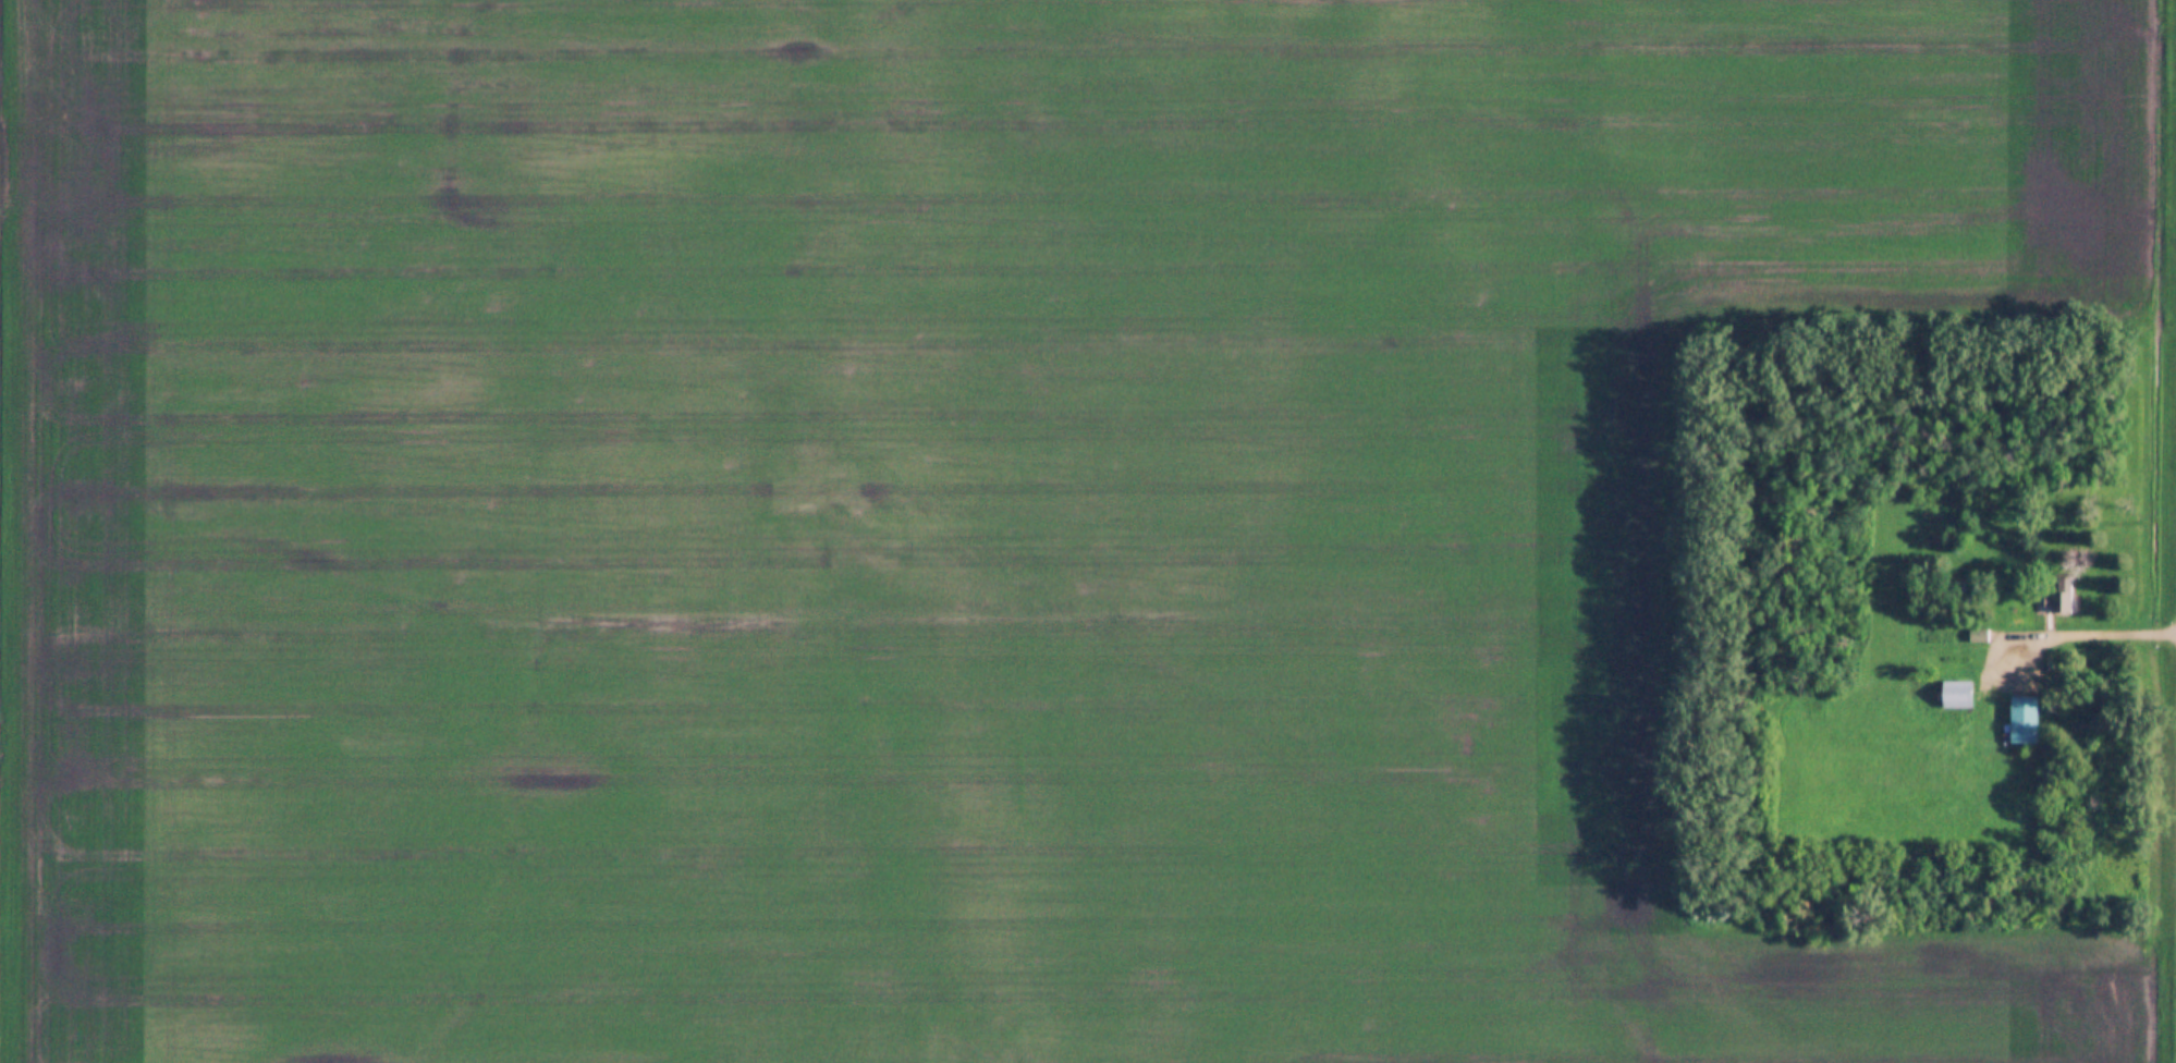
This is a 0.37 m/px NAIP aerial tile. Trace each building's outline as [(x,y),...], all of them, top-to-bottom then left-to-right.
[(1976,680),(1943,680),(1943,707),(1976,707),(1976,680)]
